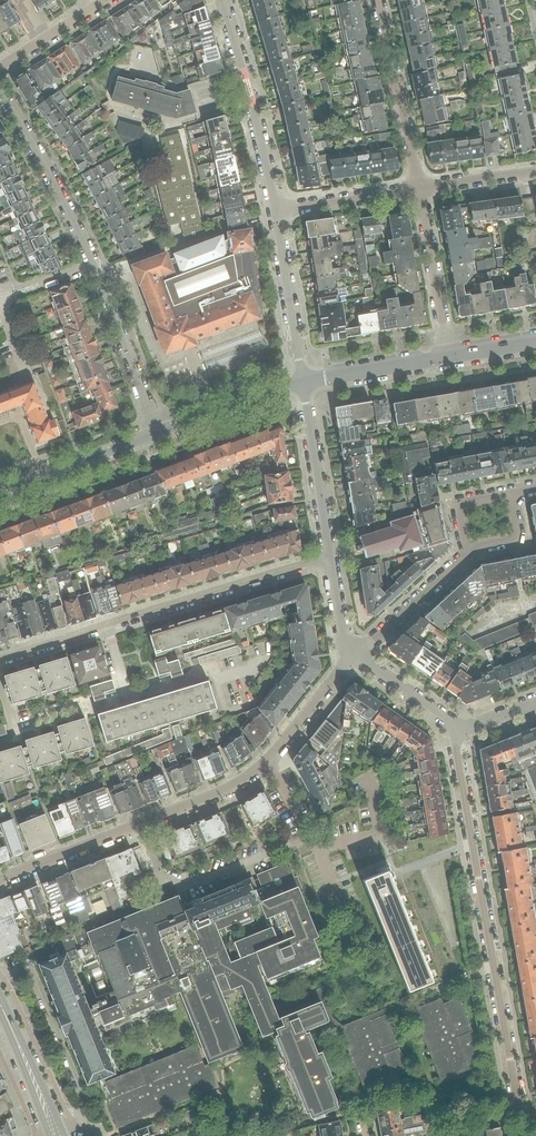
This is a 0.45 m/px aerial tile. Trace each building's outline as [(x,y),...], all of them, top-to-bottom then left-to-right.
[(0,4),(0,16),(8,29),(20,22),(6,0),(5,1),(5,0),(0,0),(0,4)] [(42,8),(55,0),(37,0),(42,8)] [(130,5),(142,23),(151,17),(140,0),(139,0),(130,5)] [(151,17),(160,11),(153,0),(140,0),(151,17)] [(171,2),(169,0),(156,0),(161,8),(171,2)] [(205,7),(201,0),(193,0),(181,9),(182,14),(176,16),(174,12),(159,22),(161,29),(172,21),(177,18),(205,7)] [(277,17),(273,0),(259,0),(252,2),(258,22),(277,17)] [(302,0),(298,0),(302,15),(306,13),(302,0)] [(336,5),(339,18),(362,14),(359,0),(336,5)] [(399,12),(422,6),(421,0),(396,0),(399,12)] [(458,0),(451,0),(453,10),(460,8),(458,0)] [(486,31),(509,26),(507,16),(505,17),(501,0),(479,0),(486,31)] [(130,5),(121,12),(132,30),(142,23),(130,5)] [(399,12),(402,24),(425,19),(422,6),(399,12)] [(187,27),(208,21),(205,7),(177,18),(172,21),(174,25),(178,24),(180,29),(187,27)] [(123,36),(132,30),(121,12),(111,18),(123,36)] [(339,18),(342,30),(365,26),(362,14),(339,18)] [(9,30),(8,29),(0,16),(0,36),(9,30)] [(264,43),(283,37),(277,17),(258,22),(264,43)] [(321,23),(319,18),(311,20),(314,30),(320,28),(318,23),(321,23)] [(402,24),(404,37),(428,32),(425,19),(402,24)] [(107,20),(98,26),(110,46),(120,40),(107,20)] [(184,42),(212,34),(208,21),(187,27),(190,35),(183,37),(184,42)] [(468,45),(464,24),(457,26),(462,47),(468,45)] [(174,46),(168,25),(161,30),(167,48),(174,46)] [(98,26),(89,32),(101,53),(110,46),(98,26)] [(342,30),(345,43),(368,39),(365,26),(342,30)] [(511,35),(509,26),(486,31),(494,69),(517,64),(515,54),(513,54),(509,35),(511,35)] [(89,32),(79,38),(92,59),(101,53),(89,32)] [(404,37),(407,49),(431,44),(428,32),(404,37)] [(192,45),(194,53),(216,46),(212,34),(184,42),(186,47),(192,45)] [(290,61),(289,58),(283,37),(264,43),(271,66),(290,61)] [(83,65),(92,59),(79,38),(70,44),(83,65)] [(345,43),(348,56),(371,51),(368,39),(345,43)] [(311,44),(301,47),(303,54),(313,51),(311,44)] [(407,49),(410,62),(434,57),(431,44),(407,49)] [(190,63),(192,68),(220,59),(216,46),(194,53),(197,61),(190,63)] [(66,47),(57,53),(70,73),(79,67),(66,47)] [(159,51),(154,53),(157,63),(162,61),(159,51)] [(348,56),(350,68),(374,64),(371,51),(348,56)] [(57,53),(47,59),(61,79),(70,73),(57,53)] [(411,74),(412,75),(437,70),(434,57),(410,62),(413,74),(411,74)] [(47,59),(38,65),(51,85),(61,79),(47,59)] [(223,72),(220,59),(192,68),(193,72),(199,70),(202,79),(223,72)] [(271,66),(276,86),(296,81),(290,61),(271,66)] [(350,68),(353,81),(376,77),(374,64),(350,68)] [(42,91),(51,85),(38,65),(28,71),(42,91)] [(478,89),(474,68),(467,70),(471,91),(478,89)] [(412,75),(414,88),(437,83),(434,71),(437,70),(412,75)] [(33,110),(36,108),(39,106),(35,100),(37,99),(36,97),(40,94),(36,87),(34,88),(33,87),(30,88),(30,87),(34,84),(26,72),(15,80),(13,84),(29,109),(33,110)] [(87,78),(84,74),(78,78),(81,82),(87,78)] [(168,79),(178,86),(185,84),(182,74),(168,79)] [(531,111),(529,103),(528,103),(524,84),(525,84),(523,74),(500,79),(508,116),(531,111)] [(175,94),(156,82),(135,76),(133,82),(118,78),(111,101),(175,119),(175,120),(186,116),(199,113),(193,89),(184,92),(176,94),(175,94)] [(356,82),(359,93),(380,89),(378,77),(376,77),(353,81),(353,82),(356,82)] [(329,95),(325,80),(321,81),(325,96),(329,95)] [(302,102),(296,81),(276,86),(282,107),(302,102)] [(414,88),(417,100),(442,95),(439,95),(437,83),(414,88)] [(359,107),(383,102),(380,89),(359,93),(362,106),(359,107)] [(36,108),(44,118),(60,107),(55,101),(63,96),(59,92),(39,106),(36,108)] [(418,100),(421,113),(445,108),(442,95),(417,100),(417,101),(418,100)] [(67,102),(60,107),(44,118),(51,129),(68,117),(64,111),(70,106),(67,102)] [(308,123),(302,102),(282,107),(287,127),(308,123)] [(384,103),(383,102),(359,107),(361,115),(353,117),(354,119),(348,120),(348,122),(344,123),(385,115),(382,103),(384,103)] [(483,115),(480,104),(474,106),(476,117),(483,115)] [(95,112),(99,118),(105,115),(101,108),(95,112)] [(445,108),(421,113),(424,126),(447,121),(445,108)] [(531,111),(508,116),(516,154),(535,149),(535,140),(532,121),(533,121),(531,111)] [(75,112),(68,117),(51,129),(59,139),(76,128),(71,122),(78,116),(75,112)] [(114,113),(109,115),(114,125),(119,122),(114,113)] [(365,133),(388,127),(385,115),(344,123),(345,128),(356,126),(355,123),(362,122),(365,133)] [(228,130),(225,117),(198,125),(187,127),(190,140),(194,139),(191,130),(199,128),(204,127),(204,126),(206,125),(209,136),(228,130)] [(491,140),(489,122),(482,123),(486,158),(500,156),(498,142),(501,142),(501,139),(491,140)] [(59,139),(67,150),(83,137),(79,131),(85,127),(82,123),(76,128),(59,139)] [(287,127),(292,147),(312,143),(308,125),(308,123),(287,127)] [(433,164),(443,163),(443,161),(440,142),(439,142),(437,134),(440,133),(439,127),(426,129),(429,144),(427,144),(430,162),(433,164)] [(209,139),(212,149),(231,143),(228,130),(209,136),(201,138),(190,140),(193,153),(198,152),(196,143),(202,142),(207,140),(207,139),(209,139)] [(91,133),(83,137),(67,150),(73,161),(91,152),(87,145),(90,143),(89,141),(94,138),(91,133)] [(391,141),(390,133),(378,135),(379,140),(380,142),(391,141)] [(155,174),(167,227),(180,223),(185,241),(185,243),(205,238),(204,235),(179,134),(160,139),(168,171),(155,174)] [(475,158),(481,157),(481,156),(483,155),(481,136),(466,138),(469,158),(474,157),(475,158)] [(468,158),(469,158),(466,138),(453,140),(456,159),(461,159),(462,160),(468,159),(468,158)] [(8,153),(9,153),(4,139),(2,140),(0,141),(0,156),(8,153)] [(456,159),(453,140),(440,142),(443,161),(448,161),(448,162),(455,161),(455,160),(456,159)] [(212,152),(215,162),(234,156),(231,143),(212,149),(204,151),(193,154),(194,158),(204,155),(210,154),(210,152),(212,152)] [(292,147),(296,169),(316,165),(321,164),(327,163),(328,163),(327,155),(314,158),(312,143),(292,147)] [(349,155),(341,156),(344,176),(346,176),(346,177),(352,176),(352,175),(357,174),(354,154),(353,145),(348,146),(349,155)] [(362,153),(354,154),(357,174),(358,174),(359,175),(366,174),(366,173),(370,172),(368,152),(367,152),(366,145),(360,145),(362,153)] [(99,148),(91,152),(73,161),(79,172),(98,163),(94,156),(101,152),(99,148)] [(333,177),(334,179),(340,178),(339,177),(344,176),(341,156),(340,148),(335,149),(336,157),(328,158),(332,178),(333,177)] [(394,149),(380,151),(383,171),(383,172),(395,170),(398,167),(394,149)] [(142,158),(138,150),(132,152),(136,160),(142,158)] [(383,171),(380,151),(368,152),(370,172),(372,172),(372,173),(379,172),(378,171),(383,171)] [(12,164),(8,153),(0,156),(0,169),(12,164)] [(215,165),(217,175),(237,170),(234,156),(215,162),(207,164),(196,167),(197,170),(207,168),(213,167),(212,165),(215,165)] [(88,187),(112,174),(109,167),(110,167),(107,162),(81,176),(88,187)] [(17,176),(16,175),(12,164),(0,169),(0,184),(17,176)] [(146,170),(143,164),(136,168),(139,173),(146,170)] [(320,186),(316,165),(296,169),(299,185),(301,185),(302,188),(320,186)] [(218,178),(220,189),(239,183),(237,170),(217,175),(209,178),(210,182),(216,180),(216,179),(218,178)] [(88,187),(94,198),(119,185),(115,178),(118,177),(115,172),(112,174),(88,187)] [(4,196),(23,188),(17,176),(0,184),(0,190),(1,189),(4,196)] [(221,192),(223,202),(242,196),(239,183),(220,189),(212,191),(207,192),(206,186),(201,187),(204,197),(213,195),(218,194),(218,192),(221,192)] [(119,185),(94,198),(100,209),(124,197),(121,190),(122,189),(119,185)] [(10,208),(28,199),(23,188),(4,196),(0,198),(0,204),(7,201),(10,208)] [(152,197),(150,190),(143,193),(146,200),(152,197)] [(100,209),(106,220),(124,211),(120,205),(128,201),(125,196),(124,197),(100,209)] [(223,205),(225,215),(245,209),(242,196),(223,202),(214,204),(205,207),(206,211),(215,208),(221,207),(220,205),(223,205)] [(535,197),(534,196),(528,198),(530,212),(535,211),(535,204),(535,197)] [(520,200),(520,197),(496,201),(500,221),(522,217),(522,213),(520,200)] [(530,212),(528,198),(520,200),(522,213),(530,212)] [(12,212),(15,219),(34,211),(28,199),(10,208),(2,211),(4,216),(12,212)] [(494,201),(469,205),(469,208),(471,221),(484,219),(485,221),(497,220),(494,201)] [(443,232),(445,232),(461,229),(458,212),(463,211),(462,206),(443,208),(443,211),(440,212),(443,232)] [(112,233),(130,224),(126,217),(129,216),(128,214),(134,212),(132,207),(124,211),(106,220),(112,233)] [(247,223),(245,209),(225,215),(217,218),(210,219),(210,223),(218,222),(223,220),(223,219),(225,218),(228,229),(247,223)] [(18,224),(21,231),(39,223),(34,211),(15,219),(7,223),(10,228),(18,224)] [(377,218),(380,233),(380,236),(383,235),(381,226),(387,226),(386,223),(390,222),(393,240),(409,237),(411,237),(407,219),(407,217),(404,217),(404,214),(377,218)] [(369,235),(380,233),(377,218),(361,220),(364,239),(370,238),(369,235)] [(309,239),(327,236),(335,235),(332,219),(305,223),(307,235),(309,235),(309,239)] [(112,233),(117,244),(135,235),(132,228),(140,224),(138,220),(130,224),(112,233)] [(39,223),(21,231),(13,235),(15,240),(16,239),(19,246),(45,234),(39,223)] [(461,229),(445,232),(448,249),(490,242),(490,237),(477,239),(466,239),(465,229),(461,229)] [(131,258),(146,254),(142,246),(141,246),(137,240),(146,236),(143,231),(135,235),(117,244),(123,256),(129,253),(131,258)] [(165,255),(133,267),(139,284),(140,284),(157,329),(155,329),(164,354),(181,348),(182,350),(195,346),(193,341),(207,336),(208,337),(226,330),(225,329),(240,323),(240,325),(259,318),(256,311),(262,309),(260,297),(252,300),(250,295),(258,293),(259,292),(250,231),(229,234),(229,236),(216,238),(216,239),(206,241),(173,255),(175,260),(168,263),(165,255)] [(362,244),(360,231),(354,232),(356,245),(362,244)] [(29,247),(32,254),(50,245),(45,234),(19,246),(18,246),(21,251),(29,247)] [(327,236),(309,239),(311,252),(342,247),(342,242),(333,243),(329,244),(327,236)] [(383,253),(383,259),(412,254),(409,237),(393,240),(390,240),(392,251),(383,253)] [(448,249),(451,266),(470,263),(468,252),(478,250),(491,248),(490,242),(448,249)] [(356,245),(358,258),(364,257),(362,244),(356,245)] [(27,262),(30,269),(56,257),(50,245),(32,254),(24,257),(26,262),(27,262)] [(375,249),(374,245),(365,247),(367,255),(375,249)] [(311,252),(313,266),(332,262),(330,255),(335,254),(343,253),(342,247),(311,252)] [(502,258),(501,249),(494,250),(497,268),(503,268),(502,258)] [(526,259),(535,257),(535,251),(525,253),(525,255),(526,259)] [(394,263),(396,274),(415,271),(412,254),(383,259),(384,265),(394,263)] [(54,271),(61,268),(56,257),(30,269),(29,269),(31,274),(40,270),(42,275),(54,271)] [(364,257),(358,258),(360,271),(366,270),(364,257)] [(477,263),(478,272),(495,269),(494,259),(485,261),(477,263)] [(332,262),(313,266),(316,279),(339,275),(338,269),(333,270),(332,262)] [(470,263),(451,266),(454,284),(467,282),(467,278),(471,277),(472,275),(470,263)] [(515,289),(503,290),(507,310),(524,307),(517,268),(511,269),(515,289)] [(524,307),(535,305),(535,300),(534,291),(533,285),(527,286),(525,275),(524,275),(523,271),(520,271),(520,268),(517,268),(524,307)] [(418,290),(415,271),(396,274),(398,285),(400,287),(403,287),(403,289),(407,292),(418,290)] [(316,279),(318,292),(336,288),(335,281),(340,279),(347,278),(346,273),(339,275),(316,279)] [(490,313),(507,310),(503,290),(492,292),(490,283),(489,283),(487,273),(482,274),(484,284),(485,284),(490,313)] [(480,294),(470,296),(473,316),(490,313),(485,284),(484,284),(482,274),(478,275),(480,294)] [(47,315),(78,303),(70,282),(53,288),(54,291),(49,293),(55,308),(46,311),(47,315)] [(460,318),(473,316),(470,296),(469,295),(464,295),(463,289),(470,288),(469,284),(453,286),(458,317),(460,318)] [(336,288),(318,292),(320,306),(338,303),(337,295),(339,294),(338,293),(346,291),(345,287),(336,288)] [(365,290),(366,299),(369,298),(373,298),(372,289),(365,290)] [(395,289),(390,290),(396,329),(413,326),(410,306),(399,308),(395,289)] [(376,312),(376,313),(379,332),(396,329),(390,290),(383,291),(387,310),(376,312)] [(410,304),(410,306),(413,326),(423,324),(426,322),(420,292),(406,294),(406,299),(413,298),(413,304),(410,304)] [(342,302),(338,303),(320,306),(323,327),(342,323),(341,315),(344,314),(342,302)] [(57,315),(63,330),(84,321),(78,303),(47,315),(48,318),(57,315)] [(361,335),(379,332),(376,313),(357,316),(359,327),(361,335)] [(63,330),(66,338),(89,329),(86,321),(84,321),(63,330)] [(361,335),(359,327),(346,329),(345,323),(342,323),(323,327),(326,341),(361,335)] [(66,338),(69,347),(92,338),(89,329),(66,338)] [(95,347),(92,338),(69,347),(63,349),(67,358),(95,347)] [(67,358),(70,366),(99,356),(95,347),(67,358)] [(73,375),(102,364),(99,356),(70,366),(73,375)] [(77,385),(83,382),(105,374),(102,364),(73,375),(77,385)] [(53,395),(45,373),(39,375),(47,398),(53,395)] [(108,382),(105,374),(83,382),(86,391),(91,389),(107,383),(108,382)] [(527,378),(527,380),(531,400),(535,399),(535,377),(527,378)] [(513,383),(517,403),(524,402),(528,422),(535,420),(535,412),(533,412),(531,400),(527,380),(513,383)] [(22,405),(37,445),(59,436),(53,419),(48,421),(34,383),(0,396),(0,414),(22,405)] [(117,408),(107,383),(91,389),(97,404),(101,414),(102,413),(117,408)] [(513,383),(473,390),(477,411),(517,404),(517,403),(513,383)] [(473,390),(433,397),(437,418),(477,411),(473,390)] [(396,425),(437,418),(433,397),(393,404),(396,425)] [(387,399),(374,402),(377,425),(383,423),(383,421),(391,420),(387,399)] [(67,402),(60,404),(63,411),(70,409),(67,402)] [(373,415),(371,402),(338,408),(335,412),(338,430),(360,426),(359,417),(373,415)] [(104,420),(102,413),(101,414),(97,404),(72,413),(76,423),(73,424),(75,430),(104,420)] [(340,445),(342,445),(360,441),(359,433),(375,430),(374,423),(360,426),(338,430),(340,445)] [(471,433),(469,424),(460,426),(462,434),(471,433)] [(462,434),(460,426),(452,427),(453,436),(462,434)] [(260,473),(281,470),(288,469),(284,441),(287,440),(283,430),(279,428),(269,432),(275,448),(272,450),(273,455),(276,457),(277,463),(279,463),(280,465),(270,466),(270,468),(259,469),(260,473)] [(502,429),(486,432),(487,437),(494,436),(503,434),(502,429)] [(242,461),(243,460),(269,451),(270,449),(272,450),(275,448),(269,432),(268,430),(231,443),(242,474),(246,472),(242,461)] [(429,440),(428,432),(419,433),(421,441),(429,440)] [(421,441),(419,433),(410,435),(412,443),(421,441)] [(521,437),(527,467),(535,465),(535,444),(529,446),(527,436),(521,437)] [(510,470),(527,467),(521,437),(515,438),(517,448),(506,450),(510,470)] [(510,470),(506,450),(504,438),(498,439),(499,447),(501,448),(501,451),(490,453),(494,473),(510,470)] [(345,459),(364,456),(366,455),(365,447),(370,446),(370,440),(360,441),(342,445),(343,451),(342,453),(342,456),(344,458),(345,459)] [(440,459),(437,442),(430,443),(434,460),(440,459)] [(244,480),(242,474),(231,443),(193,457),(208,496),(213,494),(210,485),(206,474),(232,464),(239,482),(244,480)] [(421,445),(423,459),(429,457),(427,443),(421,445)] [(434,475),(427,476),(423,459),(421,445),(400,448),(405,484),(416,482),(420,508),(438,502),(434,475)] [(480,476),(494,473),(490,453),(476,455),(480,476)] [(466,478),(480,476),(476,455),(462,458),(466,478)] [(345,459),(349,483),(376,479),(375,472),(367,473),(364,456),(345,459)] [(155,471),(156,473),(163,490),(192,479),(200,499),(208,496),(193,457),(155,471)] [(452,481),(466,478),(462,458),(448,461),(452,481)] [(438,484),(452,481),(448,461),(434,463),(438,484)] [(401,474),(400,466),(391,467),(392,475),(401,474)] [(165,495),(163,490),(156,473),(139,480),(147,501),(165,495)] [(265,477),(266,486),(290,482),(289,473),(265,477)] [(383,491),(381,478),(376,479),(349,483),(348,483),(350,495),(369,492),(369,494),(376,493),(376,492),(383,491)] [(121,486),(130,508),(147,501),(139,480),(121,486)] [(266,486),(267,495),(292,491),(290,482),(266,486)] [(121,486),(104,493),(112,514),(130,508),(121,486)] [(405,498),(403,488),(396,489),(397,499),(405,498)] [(269,505),(293,501),(292,491),(267,495),(269,505)] [(350,495),(353,515),(362,513),(361,508),(373,506),(378,505),(376,493),(369,494),(369,492),(350,495)] [(86,499),(95,521),(112,514),(104,493),(86,499)] [(216,498),(211,500),(214,508),(219,506),(216,498)] [(69,506),(77,528),(95,521),(86,499),(69,506)] [(407,506),(406,502),(392,505),(394,516),(410,511),(409,506),(407,506)] [(411,512),(412,516),(422,546),(423,548),(446,541),(439,503),(411,512)] [(51,513),(60,534),(77,528),(69,506),(51,513)] [(280,522),(296,519),(294,506),(274,509),(276,523),(280,522)] [(353,515),(355,529),(373,523),(379,520),(379,516),(375,516),(373,506),(361,508),(362,513),(353,515)] [(212,511),(204,514),(206,521),(214,518),(212,511)] [(34,519),(42,541),(60,534),(51,513),(34,519)] [(263,513),(253,516),(256,523),(260,522),(259,519),(264,517),(263,513)] [(188,515),(175,520),(178,529),(179,529),(183,528),(186,527),(189,526),(192,525),(197,523),(197,524),(199,523),(196,514),(189,517),(188,515)] [(412,516),(386,524),(387,528),(360,538),(362,545),(356,547),(358,552),(364,551),(366,558),(394,549),(395,554),(422,546),(412,516)] [(34,519),(16,526),(28,558),(29,562),(32,561),(29,552),(34,550),(32,545),(42,541),(34,519)] [(298,531),(298,530),(296,519),(280,522),(281,525),(285,525),(286,527),(288,526),(289,533),(298,531)] [(16,526),(0,532),(0,536),(7,554),(18,550),(20,555),(18,555),(20,561),(28,558),(16,526)] [(277,537),(262,541),(268,561),(288,555),(282,535),(281,532),(279,532),(278,528),(272,529),(274,534),(276,534),(277,537)] [(288,555),(301,551),(298,531),(289,533),(282,535),(288,555)] [(246,538),(241,539),(249,566),(268,561),(262,541),(245,546),(245,543),(247,542),(246,538)] [(241,548),(226,552),(232,572),(249,566),(241,539),(236,541),(237,545),(240,544),(241,548)] [(425,550),(434,561),(448,549),(446,541),(423,548),(425,550)] [(144,548),(146,553),(160,549),(159,544),(144,548)] [(144,548),(126,553),(127,558),(146,553),(144,548)] [(210,549),(204,550),(213,578),(232,572),(226,552),(209,557),(208,554),(211,553),(210,549)] [(196,583),(213,578),(204,550),(199,552),(201,557),(204,556),(205,559),(190,563),(196,583)] [(413,564),(421,574),(434,561),(425,550),(396,559),(398,565),(408,561),(410,560),(413,564)] [(126,553),(108,559),(109,563),(127,558),(126,553)] [(533,555),(518,558),(522,578),(535,575),(535,573),(533,555)] [(518,558),(496,563),(500,582),(522,578),(518,558)] [(173,560),(168,561),(177,589),(196,583),(190,563),(173,568),(172,565),(174,564),(173,560)] [(168,569),(153,574),(159,594),(177,589),(168,561),(163,563),(165,567),(167,566),(168,569)] [(98,571),(97,568),(97,566),(94,567),(93,563),(85,566),(87,574),(98,571)] [(483,586),(500,582),(496,563),(479,566),(483,586)] [(413,564),(411,566),(411,565),(401,568),(391,577),(403,590),(421,574),(413,564)] [(360,570),(363,590),(380,587),(381,587),(377,565),(360,570)] [(479,566),(462,583),(475,597),(483,590),(480,588),(483,586),(479,566)] [(59,583),(71,579),(69,573),(68,570),(56,574),(59,583)] [(137,571),(132,572),(140,600),(159,594),(153,574),(136,579),(136,576),(138,575),(137,571)] [(123,605),(140,600),(132,572),(127,574),(128,578),(131,578),(132,581),(116,586),(123,605)] [(49,601),(58,629),(68,626),(62,605),(57,607),(55,601),(58,600),(56,595),(54,596),(53,594),(61,592),(56,574),(42,578),(49,601)] [(103,576),(101,577),(112,612),(122,609),(121,606),(114,579),(105,582),(103,576)] [(99,587),(92,589),(99,613),(100,616),(112,612),(101,577),(100,577),(96,578),(99,587)] [(392,583),(394,584),(386,592),(381,587),(380,587),(363,590),(368,617),(372,618),(403,590),(391,577),(387,577),(389,579),(383,585),(387,588),(392,583)] [(76,579),(72,581),(73,586),(84,621),(97,617),(96,614),(90,593),(83,595),(79,585),(78,580),(77,579),(76,579)] [(29,582),(17,585),(19,592),(25,590),(24,587),(30,585),(29,582)] [(462,583),(450,594),(463,608),(475,597),(462,583)] [(303,585),(257,599),(263,620),(282,615),(279,606),(293,601),(308,596),(307,587),(303,585)] [(528,589),(527,585),(524,586),(525,593),(528,595),(533,594),(532,588),(528,589)] [(68,593),(62,594),(64,601),(70,621),(71,625),(84,621),(73,586),(67,588),(68,593)] [(450,594),(438,605),(451,619),(463,608),(450,594)] [(497,600),(496,595),(489,596),(490,601),(488,603),(491,607),(494,604),(494,601),(497,600)] [(290,624),(292,636),(314,633),(308,596),(293,601),(294,608),(297,608),(298,613),(294,614),(292,616),(293,623),(290,624)] [(231,630),(263,620),(257,599),(224,609),(231,630)] [(33,600),(23,604),(33,636),(44,633),(33,600)] [(0,602),(0,629),(5,644),(8,643),(8,640),(19,637),(14,622),(12,622),(10,618),(13,617),(11,612),(9,613),(5,601),(0,602)] [(47,632),(58,629),(49,601),(38,604),(47,632)] [(23,639),(33,636),(23,604),(13,607),(13,608),(23,639)] [(441,629),(451,619),(438,605),(424,617),(441,629)] [(486,610),(483,608),(476,615),(478,618),(486,610)] [(223,609),(186,621),(192,642),(229,631),(223,609)] [(421,618),(403,635),(414,643),(424,630),(426,631),(430,625),(421,618)] [(463,626),(466,629),(472,623),(469,620),(463,626)] [(531,630),(527,620),(521,622),(525,632),(531,630)] [(192,642),(186,621),(149,632),(156,654),(192,642)] [(525,632),(521,622),(516,624),(520,634),(525,632)] [(520,634),(516,624),(511,626),(515,636),(520,634)] [(466,629),(463,626),(454,633),(459,639),(462,637),(460,635),(466,629)] [(515,636),(511,626),(505,628),(509,638),(515,636)] [(435,628),(432,632),(444,640),(447,637),(435,628)] [(509,638),(505,628),(500,630),(504,640),(509,638)] [(504,640),(500,630),(494,633),(498,643),(504,640)] [(319,670),(314,633),(292,636),(296,664),(319,670)] [(474,652),(477,651),(473,641),(465,633),(462,637),(459,639),(457,641),(474,652)] [(498,643),(494,633),(489,635),(493,645),(498,643)] [(410,663),(421,648),(414,643),(403,635),(390,647),(391,652),(410,664),(410,663)] [(493,645),(489,635),(484,637),(488,647),(493,645)] [(488,647),(484,637),(478,639),(482,649),(488,647)] [(186,659),(238,643),(237,639),(184,654),(186,659)] [(482,649),(478,639),(473,641),(477,651),(482,649)] [(525,679),(535,675),(535,670),(530,656),(520,660),(519,658),(520,657),(519,654),(514,640),(510,641),(525,679)] [(513,684),(525,679),(510,641),(507,642),(512,657),(513,660),(514,660),(515,662),(506,666),(513,684)] [(239,646),(198,658),(199,663),(200,666),(242,653),(239,646)] [(422,646),(421,648),(410,663),(431,678),(432,678),(443,661),(422,646)] [(116,689),(111,673),(107,674),(105,665),(105,664),(103,657),(102,657),(99,647),(71,656),(79,683),(99,678),(100,683),(90,687),(94,702),(106,698),(104,693),(116,689)] [(500,689),(513,684),(506,666),(495,670),(494,668),(495,667),(494,664),(489,650),(487,650),(486,648),(484,649),(500,689)] [(459,670),(447,688),(458,696),(457,698),(466,704),(501,690),(500,689),(484,649),(474,653),(484,660),(488,658),(488,659),(485,661),(488,667),(487,667),(488,670),(489,670),(490,672),(483,675),(481,677),(482,679),(473,682),(469,680),(471,677),(465,673),(469,667),(467,666),(471,659),(466,655),(458,667),(459,670)] [(447,655),(443,661),(432,678),(445,686),(455,671),(445,664),(450,657),(447,655)] [(154,661),(159,676),(170,672),(172,678),(184,674),(179,659),(168,663),(166,657),(154,661)] [(33,671),(40,693),(45,691),(46,694),(75,685),(66,658),(38,666),(39,669),(33,671)] [(296,664),(277,687),(294,700),(319,670),(296,664)] [(479,666),(473,675),(477,678),(481,672),(479,666)] [(40,693),(33,671),(33,668),(4,677),(12,704),(41,696),(40,693)] [(180,692),(188,721),(216,712),(208,684),(180,692)] [(353,687),(340,703),(348,709),(351,710),(352,709),(356,712),(367,695),(366,694),(367,693),(356,686),(353,687)] [(274,725),(294,700),(277,687),(259,709),(274,725)] [(160,729),(188,721),(180,692),(152,701),(160,729)] [(381,704),(367,695),(356,712),(369,721),(381,704)] [(132,737),(160,729),(152,701),(124,709),(132,737)] [(348,709),(340,703),(309,740),(318,747),(320,745),(326,750),(319,758),(336,772),(341,743),(343,733),(348,734),(350,715),(347,712),(348,709)] [(376,729),(378,731),(381,732),(394,713),(383,706),(371,723),(378,727),(376,729)] [(105,746),(132,737),(124,709),(96,718),(105,746)] [(245,713),(250,721),(264,738),(272,728),(259,713),(255,709),(245,713)] [(404,720),(394,713),(381,732),(378,731),(369,744),(366,743),(366,748),(370,751),(384,732),(390,736),(392,737),(404,720)] [(57,726),(59,734),(64,753),(65,756),(93,747),(84,718),(57,726)] [(397,744),(399,745),(401,747),(415,728),(404,720),(392,737),(390,736),(377,754),(381,757),(394,739),(398,742),(397,744)] [(239,731),(233,721),(229,723),(236,733),(239,731)] [(256,748),(258,745),(264,738),(250,721),(241,730),(256,748)] [(172,727),(176,739),(182,737),(178,725),(172,727)] [(162,735),(111,755),(103,759),(105,766),(171,739),(169,728),(162,731),(162,735)] [(426,735),(415,728),(401,747),(399,745),(395,750),(387,763),(388,765),(393,762),(399,753),(405,746),(410,750),(411,752),(416,749),(426,735)] [(535,766),(535,728),(532,729),(525,732),(508,738),(509,740),(520,768),(521,772),(523,771),(535,766)] [(60,754),(64,753),(59,734),(54,735),(53,732),(25,741),(27,748),(33,766),(34,769),(61,761),(60,754)] [(242,760),(249,755),(252,752),(241,734),(231,741),(242,760)] [(395,776),(399,773),(397,769),(408,765),(415,764),(414,761),(435,757),(432,739),(426,735),(416,749),(411,752),(407,757),(406,760),(403,762),(390,767),(393,775),(395,776)] [(194,751),(188,736),(183,738),(189,753),(194,751)] [(188,764),(180,767),(188,787),(200,782),(183,738),(170,743),(174,753),(175,756),(183,753),(188,764)] [(514,769),(520,768),(509,740),(496,745),(496,743),(482,749),(480,752),(482,766),(496,764),(502,761),(503,762),(510,759),(514,769)] [(232,768),(242,760),(231,741),(221,748),(232,768)] [(170,743),(156,749),(160,759),(166,756),(174,753),(170,743)] [(33,766),(27,748),(23,744),(22,749),(21,746),(0,753),(0,782),(1,783),(30,775),(28,768),(30,767),(33,766)] [(305,747),(293,761),(311,762),(316,756),(305,747)] [(163,770),(155,749),(151,751),(159,771),(163,770)] [(215,776),(222,773),(227,771),(219,751),(207,755),(215,776)] [(367,752),(364,755),(378,764),(383,762),(367,752)] [(168,772),(176,792),(188,787),(180,767),(180,768),(174,753),(166,756),(172,771),(168,772)] [(85,759),(83,755),(78,757),(79,762),(68,766),(70,771),(91,762),(89,758),(85,759)] [(203,781),(215,776),(207,755),(195,760),(203,781)] [(413,769),(414,772),(414,774),(437,771),(435,757),(414,761),(415,764),(416,769),(413,769)] [(138,784),(137,781),(133,770),(129,760),(115,766),(124,789),(132,810),(144,805),(136,785),(138,784)] [(316,770),(311,762),(293,761),(294,764),(316,804),(315,804),(319,810),(323,811),(328,808),(330,805),(328,801),(329,797),(340,791),(345,799),(349,796),(340,779),(339,780),(338,776),(329,767),(321,774),(319,769),(316,770)] [(100,771),(97,763),(88,766),(91,775),(100,771)] [(483,773),(485,773),(497,771),(496,764),(482,766),(483,773)] [(523,771),(535,805),(535,766),(523,771)] [(140,768),(133,770),(137,781),(141,779),(143,782),(140,783),(148,803),(160,799),(152,778),(145,781),(140,768)] [(487,786),(508,782),(507,775),(509,775),(508,770),(507,769),(497,771),(485,773),(487,786)] [(419,786),(439,783),(437,771),(414,774),(414,772),(398,775),(396,777),(396,780),(417,777),(418,785),(419,786)] [(74,782),(71,774),(63,778),(69,791),(72,789),(69,784),(74,782)] [(160,799),(172,794),(163,774),(152,778),(160,799)] [(523,779),(508,782),(487,786),(489,799),(528,791),(528,790),(510,793),(509,788),(511,787),(511,786),(525,783),(523,779)] [(14,799),(10,783),(5,784),(9,800),(14,799)] [(421,799),(441,796),(439,783),(419,786),(418,785),(396,789),(397,793),(419,789),(420,797),(421,799)] [(104,787),(89,793),(99,820),(100,822),(116,816),(104,787)] [(120,815),(132,810),(124,789),(112,794),(120,815)] [(264,790),(240,806),(254,831),(278,815),(264,790)] [(492,812),(512,808),(513,811),(531,807),(531,802),(512,805),(511,800),(513,800),(513,799),(529,796),(528,791),(489,799),(492,812)] [(89,793),(77,798),(87,825),(99,820),(89,793)] [(31,799),(29,794),(10,803),(12,808),(31,799)] [(423,811),(443,809),(441,796),(421,799),(420,797),(413,798),(398,801),(399,805),(421,801),(422,809),(423,811)] [(77,798),(64,803),(75,830),(87,825),(77,798)] [(13,857),(26,852),(13,819),(6,802),(0,804),(0,831),(1,833),(2,836),(5,834),(13,857)] [(76,832),(75,830),(64,803),(49,809),(60,838),(76,832)] [(425,824),(446,821),(443,809),(423,811),(422,809),(401,813),(401,818),(412,817),(413,825),(425,823),(425,824)] [(221,813),(206,818),(217,844),(231,839),(221,813)] [(501,852),(522,847),(516,813),(492,817),(493,825),(496,827),(498,842),(497,845),(498,853),(501,852)] [(20,824),(31,850),(56,840),(46,814),(20,824)] [(195,824),(193,825),(202,846),(204,845),(205,849),(217,844),(206,818),(195,823),(195,824)] [(427,838),(448,834),(446,821),(425,824),(425,823),(413,825),(403,826),(404,831),(426,827),(427,838)] [(191,825),(179,829),(189,855),(201,850),(200,847),(202,846),(193,825),(191,825)] [(535,826),(525,828),(526,837),(534,836),(534,831),(535,831),(535,828),(535,826)] [(175,861),(189,855),(179,829),(165,835),(174,856),(175,861)] [(240,838),(241,842),(244,849),(254,845),(251,838),(250,834),(240,838)] [(10,858),(6,846),(4,846),(1,847),(0,848),(0,862),(10,858)] [(524,847),(522,847),(501,852),(503,860),(504,861),(507,879),(506,881),(507,889),(529,885),(531,885),(524,847)] [(140,871),(132,848),(127,850),(126,851),(127,852),(110,858),(110,857),(104,859),(120,898),(128,895),(126,890),(145,883),(140,871)] [(120,898),(104,859),(72,872),(79,890),(102,881),(114,912),(122,909),(118,899),(120,898)] [(130,911),(124,913),(84,929),(122,1024),(125,1030),(139,1024),(143,1025),(152,1021),(155,1017),(168,1012),(166,1007),(175,1003),(171,994),(180,991),(209,1061),(229,1053),(231,1053),(239,1050),(240,1048),(242,1047),(222,997),(213,977),(223,973),(226,974),(231,988),(242,984),(261,1032),(263,1036),(277,1030),(279,1036),(275,1037),(306,1112),(310,1111),(312,1117),(337,1107),(334,1101),(335,1100),(327,1079),(331,1077),(321,1054),(317,1055),(308,1034),(305,1035),(303,1030),(327,1020),(328,1022),(342,1034),(370,1102),(399,1091),(394,1079),(409,1073),(386,1016),(393,1013),(410,1018),(415,1017),(443,1085),(472,1073),(467,1061),(482,1055),(459,998),(443,1004),(439,993),(410,1005),(413,1011),(410,1012),(404,1009),(407,998),(402,1000),(399,1008),(394,1006),(392,1007),(390,1002),(361,1013),(363,1019),(343,1027),(333,1018),(326,1001),(320,1004),(320,1003),(280,1019),(277,1018),(256,965),(261,963),(268,980),(271,985),(321,965),(319,959),(320,959),(312,939),(317,937),(297,890),(305,886),(295,861),(258,876),(264,891),(261,892),(265,902),(260,904),(266,918),(275,914),(286,941),(277,944),(271,930),(232,945),(238,960),(230,963),(222,943),(216,930),(225,927),(227,931),(253,921),(248,907),(257,904),(247,880),(183,906),(178,896),(133,914),(131,909),(129,910),(130,911)] [(387,871),(363,880),(373,905),(408,992),(431,982),(387,871)] [(58,879),(56,880),(65,902),(75,926),(90,920),(88,914),(92,912),(86,895),(79,897),(70,873),(58,878),(58,879)] [(65,902),(56,880),(54,879),(43,884),(54,913),(52,914),(55,921),(59,932),(67,928),(58,905),(65,902)] [(25,891),(31,907),(35,916),(49,911),(39,885),(25,891)] [(510,920),(511,927),(535,923),(529,885),(507,889),(505,889),(506,897),(508,899),(511,917),(510,920)] [(23,910),(31,907),(25,891),(10,897),(14,906),(21,904),(23,910)] [(14,906),(10,897),(0,901),(0,919),(16,913),(14,906)] [(9,954),(28,946),(21,928),(29,926),(22,910),(16,913),(0,919),(0,937),(4,936),(6,940),(0,943),(0,957),(9,954)] [(55,921),(52,914),(47,916),(50,923),(55,921)] [(535,923),(511,927),(512,934),(514,935),(517,955),(516,957),(517,965),(535,961),(535,929),(535,923)] [(73,1048),(88,1084),(99,1079),(108,1099),(102,1102),(113,1127),(118,1125),(222,1083),(214,1062),(204,1066),(196,1046),(106,1082),(104,1077),(120,1071),(104,1031),(122,1024),(84,929),(45,945),(44,944),(43,944),(44,946),(36,949),(36,948),(35,948),(41,962),(38,963),(54,1001),(51,1002),(70,1049),(73,1048)] [(517,965),(518,972),(521,974),(524,992),(522,994),(524,1001),(535,999),(535,961),(517,965)] [(533,1038),(535,1037),(535,999),(524,1001),(525,1008),(527,1009),(530,1029),(529,1031),(530,1038),(533,1038)] [(11,1109),(7,1103),(11,1101),(6,1091),(0,1095),(0,1120),(7,1116),(5,1113),(11,1109)] [(382,1131),(401,1127),(413,1124),(412,1117),(400,1120),(397,1108),(378,1112),(382,1131)] [(12,1135),(19,1133),(17,1128),(24,1125),(20,1114),(13,1116),(13,1115),(10,1116),(0,1123),(0,1135),(10,1135),(12,1135)] [(500,1124),(499,1116),(485,1119),(486,1126),(500,1124)] [(338,1121),(318,1124),(321,1135),(341,1135),(338,1121)] [(124,1135),(155,1135),(154,1135),(157,1134),(153,1124),(124,1135)] [(401,1127),(382,1131),(383,1135),(403,1135),(401,1127)] [(500,1127),(486,1130),(487,1135),(502,1135),(500,1127)]
